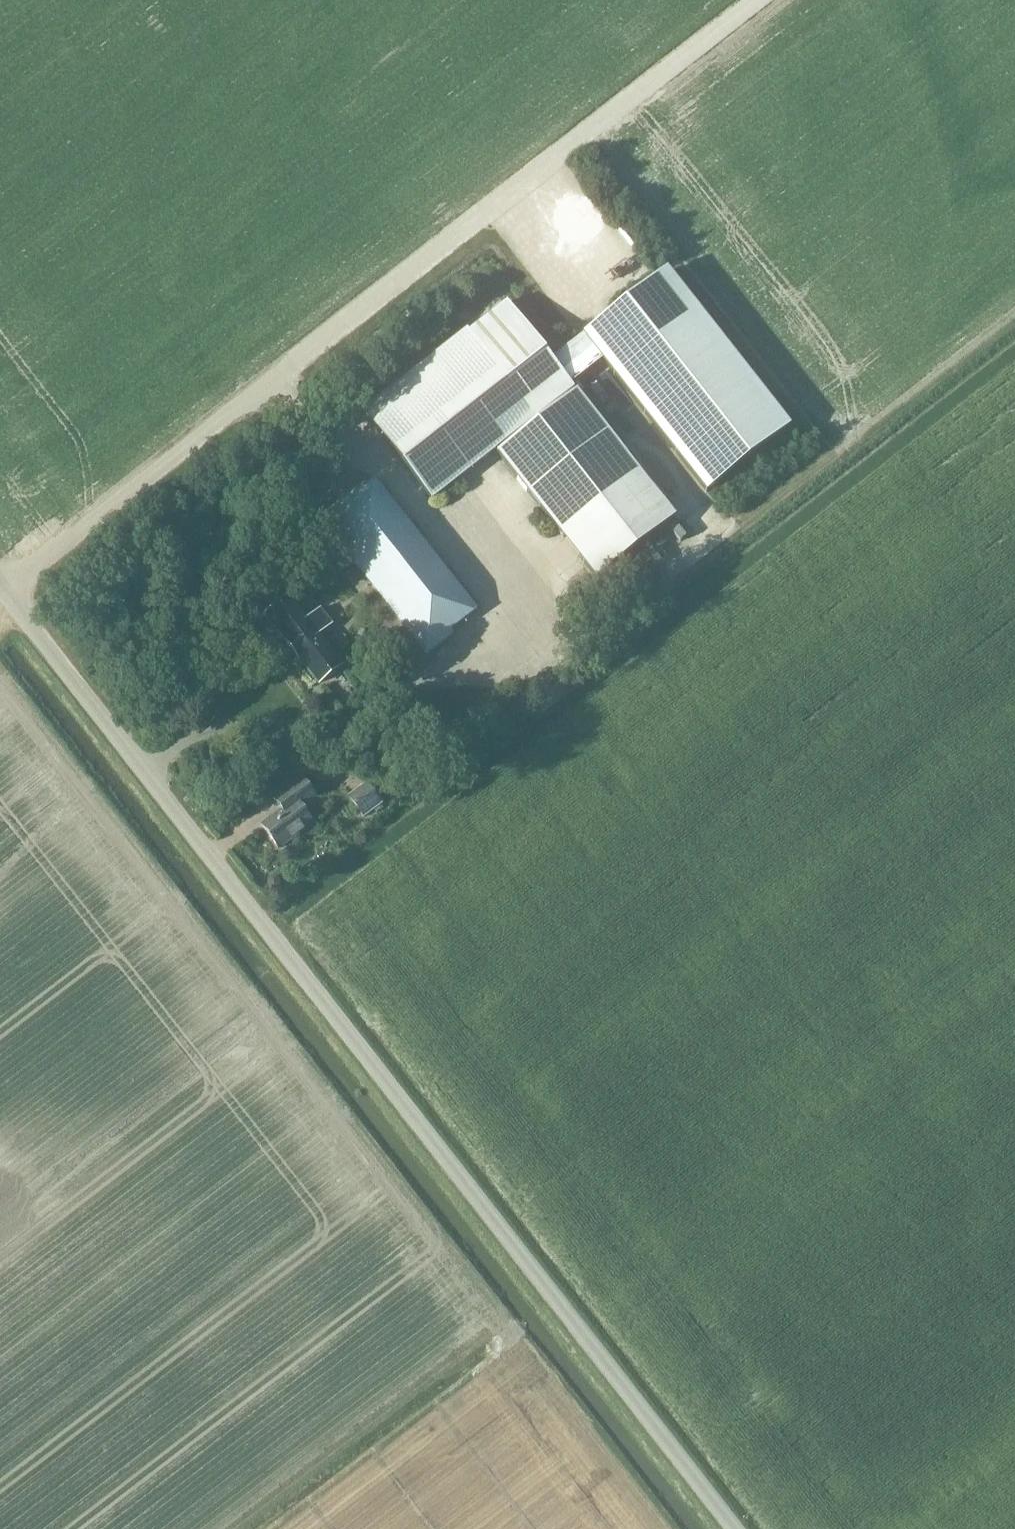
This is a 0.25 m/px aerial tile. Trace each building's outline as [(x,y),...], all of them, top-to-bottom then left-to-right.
[(583,335),(552,359),(570,385),(602,360),(706,492),(785,431),(684,302),(662,273),(625,302),(583,335)] [(540,410),(571,386),(570,385),(552,359),(547,353),(514,307),(480,331),(540,410)] [(549,420),(540,410),(480,331),(367,413),(431,501),(496,454),(499,458),(549,420)] [(673,528),(579,398),(571,386),(540,410),(549,420),(499,458),(592,587),(673,528)] [(451,630),(462,622),(477,610),(375,478),(359,491),(357,488),(320,517),(427,655),(454,634),(451,630)] [(319,610),(308,619),(289,595),(264,615),(319,686),(344,666),(319,633),(331,625),(319,610)] [(278,847),(313,822),(303,808),(317,798),(303,779),(274,799),(282,810),(262,825),(278,847)] [(368,783),(349,797),(363,817),(382,803),(368,783)] [(281,884),(279,879),(274,877),(269,880),(267,884),(269,889),(274,891),(279,889),(281,884)]
